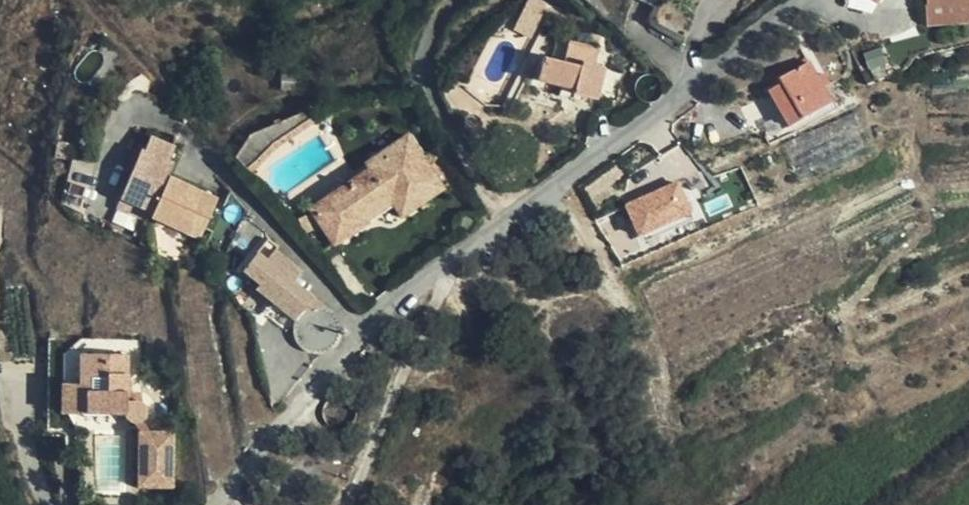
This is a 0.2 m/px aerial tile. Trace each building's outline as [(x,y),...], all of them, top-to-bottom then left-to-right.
[(548,5),(538,0),(528,0),(515,26),(532,35),(548,5)] [(626,1),(653,13),(658,0),(627,0),(626,1)] [(855,4),(876,13),(882,0),(856,0),(855,4)] [(959,4),(928,4),(928,18),(959,17),(959,4)] [(596,105),(604,68),(591,66),(594,49),(563,43),(558,64),(535,61),(530,87),(567,93),(566,100),(596,105)] [(829,105),(804,66),(768,89),(793,129),(829,105)] [(220,198),(173,175),(184,146),(149,132),(120,198),(205,237),(220,198)] [(441,187),(407,137),(365,164),(371,170),(311,212),(335,246),(391,204),(401,217),(441,187)] [(682,178),(626,203),(641,237),(697,211),(682,178)] [(227,261),(251,211),(234,189),(227,201),(204,251),(227,261)] [(283,312),(295,322),(301,314),(314,298),(292,278),(297,270),(273,249),(265,257),(259,253),(244,274),(283,307),(283,312)] [(307,308),(301,314),(300,317),(298,319),(297,325),(298,334),(300,338),(307,346),(314,349),(322,350),(331,347),(338,341),(341,336),(342,329),(342,324),(338,314),(332,309),(329,307),(324,305),(315,305),(307,308)] [(94,361),(139,357),(138,340),(92,344),(76,363),(82,422),(101,438),(146,434),(145,417),(99,421),(94,361)] [(143,398),(139,357),(94,361),(99,421),(145,417),(143,398)] [(163,408),(160,405),(159,397),(143,398),(145,417),(147,420),(151,423),(156,423),(161,421),(164,416),(165,412),(163,408)] [(184,438),(153,441),(158,494),(189,491),(184,438)]
